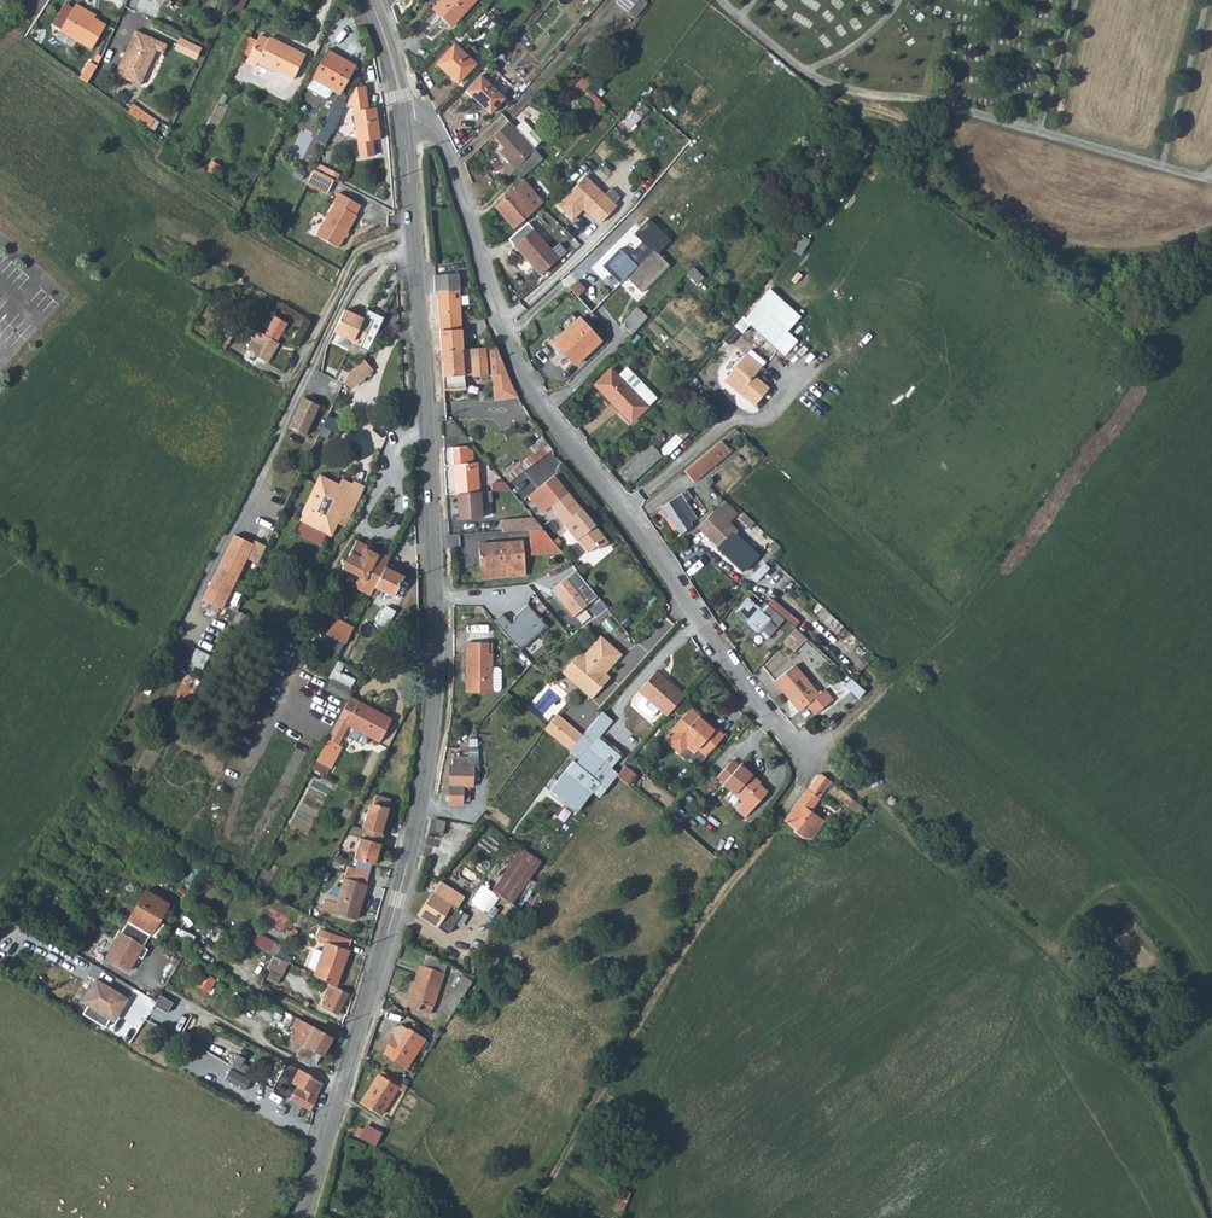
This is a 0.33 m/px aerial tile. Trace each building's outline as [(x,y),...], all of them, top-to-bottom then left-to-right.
[(230,5),(239,9),(243,0),(232,0),(230,5)] [(432,8),(451,26),(476,0),(440,0),(432,8)] [(617,3),(628,12),(637,0),(619,0),(617,3)] [(63,28),(76,6),(68,2),(55,24),(63,28)] [(86,8),(78,3),(76,6),(63,28),(63,30),(93,47),(107,24),(96,17),(84,10),(86,8)] [(97,14),(86,8),(84,10),(96,17),(97,14)] [(161,41),(136,29),(116,73),(140,84),(157,49),(161,41)] [(266,41),(258,36),(255,43),(247,59),(245,64),(254,69),(257,64),(292,81),(305,56),(287,47),(285,50),(276,46),(278,43),(268,38),(266,41)] [(180,39),(175,50),(195,60),(201,48),(180,39)] [(255,43),(247,39),(239,55),(247,59),(255,43)] [(161,41),(157,49),(164,52),(168,44),(161,41)] [(475,64),(453,44),(436,63),(457,83),(475,64)] [(355,66),(326,50),(310,79),(312,80),(309,86),(327,96),(330,90),(340,95),(355,66)] [(86,65),(80,76),(87,81),(94,70),(86,65)] [(504,99),(479,76),(465,90),(490,114),(504,99)] [(572,88),(580,95),(586,88),(578,81),(572,88)] [(363,86),(354,87),(344,107),(351,105),(353,117),(359,156),(373,154),(371,140),(379,139),(374,107),(364,108),(363,104),(365,103),(363,86)] [(598,113),(605,104),(586,88),(580,95),(579,97),(598,113)] [(147,112),(133,102),(126,111),(142,123),(147,112)] [(346,118),(353,117),(351,105),(344,107),(340,114),(339,115),(346,118)] [(323,131),(318,142),(324,145),(331,131),(339,115),(340,114),(331,109),(320,129),(323,131)] [(640,116),(634,110),(622,121),(628,128),(640,116)] [(294,116),(286,113),(278,129),(286,132),(294,116)] [(346,118),(339,115),(331,131),(338,135),(346,118)] [(500,168),(508,176),(515,169),(534,148),(542,139),(524,120),(516,128),(509,121),(493,136),(503,147),(499,150),(508,159),(500,168)] [(543,156),(534,148),(515,169),(522,175),(543,156)] [(327,189),(333,179),(313,169),(306,183),(318,189),(320,186),(327,189)] [(582,209),(584,207),(588,211),(599,222),(615,206),(584,175),(555,205),(571,220),(582,209)] [(493,206),(512,228),(532,211),(520,197),(529,189),(523,182),(493,206)] [(362,206),(341,192),(334,201),(336,202),(316,233),(338,247),(358,217),(356,215),(362,206)] [(623,251),(610,265),(625,281),(628,279),(642,293),(671,265),(659,254),(672,240),(650,219),(634,233),(643,244),(629,256),(623,251)] [(551,250),(527,223),(509,239),(514,246),(513,246),(539,275),(565,251),(559,244),(551,250)] [(437,293),(440,350),(461,349),(457,274),(433,276),(434,293),(437,293)] [(772,290),(746,319),(786,357),(801,342),(791,332),(802,318),(772,290)] [(737,317),(723,305),(719,311),(733,322),(737,317)] [(616,330),(627,340),(646,318),(636,308),(616,330)] [(333,330),(344,336),(355,315),(344,309),(333,330)] [(351,343),(359,347),(373,320),(364,316),(363,318),(355,315),(344,336),(352,340),(351,343)] [(273,316),(265,329),(279,336),(286,323),(273,316)] [(240,325),(228,317),(216,333),(227,342),(240,325)] [(599,341),(578,318),(552,342),(574,365),(599,341)] [(275,342),(279,336),(265,329),(263,334),(256,331),(245,350),(265,362),(277,342),(275,342)] [(463,376),(491,374),(493,399),(519,397),(496,347),(461,349),(440,350),(442,390),(464,388),(463,376)] [(722,377),(753,404),(768,387),(753,374),(761,364),(746,350),(722,377)] [(348,370),(343,381),(352,385),(366,368),(363,361),(348,370)] [(647,408),(610,369),(593,385),(610,403),(614,400),(633,420),(647,408)] [(304,397),(290,428),(308,436),(322,405),(304,397)] [(734,427),(728,433),(731,436),(737,430),(734,427)] [(679,441),(672,435),(658,449),(665,455),(679,441)] [(724,443),(721,439),(684,471),(694,482),(730,451),(724,443)] [(660,456),(651,447),(624,473),(632,482),(660,456)] [(451,453),(454,494),(457,494),(478,492),(475,462),(467,462),(466,452),(451,453)] [(503,473),(509,482),(528,468),(521,460),(503,473)] [(553,513),(575,540),(575,539),(586,552),(596,545),(593,541),(602,534),(596,526),(592,526),(588,521),(590,519),(553,474),(536,487),(550,504),(555,511),(553,513)] [(339,485),(319,475),(297,519),(330,535),(339,516),(347,520),(359,494),(339,485)] [(342,479),(339,485),(359,494),(363,485),(353,480),(351,484),(342,479)] [(491,484),(491,491),(504,490),(504,483),(491,484)] [(550,504),(536,487),(528,494),(542,511),(550,504)] [(691,496),(686,488),(681,492),(686,500),(691,496)] [(481,518),(479,492),(478,492),(457,494),(459,520),(481,518)] [(694,515),(680,495),(662,507),(668,516),(680,535),(692,526),(687,519),(694,515)] [(723,499),(717,507),(730,520),(737,512),(723,499)] [(663,520),(668,516),(662,507),(657,510),(663,520)] [(728,522),(730,520),(717,507),(697,529),(707,538),(712,532),(721,541),(716,547),(742,571),(757,554),(740,538),(731,530),(734,527),(728,522)] [(749,527),(754,522),(743,512),(738,518),(749,527)] [(501,521),(502,532),(523,530),(542,529),(534,518),(501,521)] [(766,543),(749,527),(744,533),(761,549),(766,543)] [(531,556),(562,553),(542,529),(523,530),(524,548),(530,547),(531,556)] [(707,538),(716,547),(721,541),(712,532),(707,538)] [(744,533),(740,538),(757,554),(761,549),(744,533)] [(607,540),(602,534),(593,541),(596,545),(598,548),(607,540)] [(236,536),(204,599),(223,608),(249,557),(259,562),(267,547),(255,541),(254,544),(236,536)] [(354,584),(355,586),(372,553),(367,550),(366,546),(356,541),(347,557),(341,560),(340,562),(342,567),(341,569),(357,577),(354,584)] [(522,541),(478,544),(481,579),(525,576),(522,541)] [(357,591),(369,597),(374,587),(383,568),(389,558),(380,553),(376,555),(372,553),(355,586),(357,591)] [(401,577),(383,568),(374,587),(391,596),(401,577)] [(576,570),(551,591),(572,618),(598,598),(576,570)] [(590,607),(596,615),(605,608),(599,600),(590,607)] [(502,615),(495,621),(519,651),(546,626),(527,604),(513,617),(514,621),(510,624),(502,615)] [(377,624),(386,629),(395,612),(386,607),(377,624)] [(768,618),(761,612),(754,619),(761,626),(756,631),(753,634),(754,636),(762,642),(768,648),(783,632),(776,625),(768,618)] [(772,614),(768,618),(776,625),(780,621),(772,614)] [(327,634),(347,643),(355,625),(335,616),(327,634)] [(749,624),(756,631),(761,626),(754,619),(749,624)] [(793,652),(805,638),(796,629),(783,641),(793,652)] [(621,652),(599,634),(583,653),(580,650),(561,672),(572,682),(580,682),(594,694),(603,684),(595,678),(598,674),(600,676),(605,671),(621,652)] [(758,646),(762,642),(754,636),(751,639),(758,646)] [(487,641),(464,641),(465,676),(468,676),(468,692),(492,691),(492,653),(488,653),(487,641)] [(194,658),(204,664),(210,655),(199,649),(194,658)] [(343,664),(337,661),(329,677),(350,688),(354,679),(349,676),(348,677),(339,672),(343,664)] [(832,699),(824,689),(818,694),(794,665),(774,681),(799,711),(807,704),(811,700),(818,710),(832,699)] [(495,666),(494,689),(501,689),(502,666),(495,666)] [(610,676),(605,671),(600,676),(598,674),(595,678),(603,684),(610,676)] [(655,672),(639,691),(646,698),(638,706),(651,719),(659,710),(667,717),(684,698),(655,672)] [(591,698),(594,694),(580,682),(572,682),(591,698)] [(389,719),(356,701),(349,697),(326,740),(337,746),(348,726),(352,729),(349,736),(358,741),(363,734),(377,742),(389,719)] [(814,714),(818,710),(811,700),(807,704),(814,714)] [(708,716),(695,706),(677,728),(668,738),(691,756),(695,756),(704,763),(711,753),(727,735),(708,718),(709,717),(708,716)] [(611,720),(602,712),(589,726),(582,735),(570,751),(580,761),(577,764),(574,760),(551,789),(578,811),(592,792),(599,797),(617,774),(610,768),(621,756),(598,737),(612,721),(611,720)] [(556,714),(554,716),(562,723),(564,720),(556,714)] [(709,715),(708,716),(709,717),(708,718),(727,735),(729,731),(709,715)] [(554,716),(542,729),(550,735),(570,751),(582,735),(564,720),(562,723),(554,716)] [(337,746),(326,740),(315,761),(327,768),(338,746),(337,746)] [(458,757),(456,757),(456,753),(452,754),(452,766),(449,766),(449,805),(462,805),(462,802),(468,802),(469,789),(462,789),(462,786),(472,786),(473,777),(473,766),(478,766),(478,757),(477,757),(458,757)] [(736,758),(722,775),(730,781),(728,782),(749,799),(765,779),(757,773),(753,770),(755,768),(746,760),(743,764),(736,758)] [(638,776),(626,767),(618,776),(631,786),(638,776)] [(811,813),(831,783),(821,775),(816,776),(785,822),(798,831),(797,834),(802,838),(807,839),(820,819),(811,813)] [(849,809),(855,802),(833,785),(828,792),(849,809)] [(353,859),(375,865),(383,835),(381,834),(391,800),(376,795),(373,804),(370,806),(362,829),(365,830),(362,839),(360,838),(353,859)] [(445,821),(435,819),(432,833),(442,835),(445,821)] [(541,871),(519,856),(495,889),(514,903),(530,879),(534,882),(541,871)] [(345,861),(336,857),(331,866),(340,870),(345,861)] [(325,901),(322,909),(356,919),(366,886),(364,885),(368,873),(347,868),(336,904),(325,901)] [(467,900),(441,882),(434,893),(432,892),(417,914),(437,927),(439,925),(447,930),(467,900)] [(489,911),(500,895),(483,883),(472,899),(489,911)] [(147,890),(127,922),(150,935),(153,937),(160,924),(158,922),(169,903),(147,890)] [(150,935),(127,922),(105,958),(129,972),(150,935)] [(445,933),(447,930),(439,925),(437,927),(445,933)] [(324,972),(322,979),(336,986),(349,951),(348,950),(351,941),(350,939),(321,930),(318,937),(328,941),(327,945),(325,945),(322,952),(317,969),(324,972)] [(259,934),(253,944),(270,953),(275,943),(259,934)] [(307,965),(317,969),(322,952),(313,949),(307,965)] [(292,957),(279,950),(276,956),(288,962),(289,962),(292,957)] [(281,976),(288,962),(276,956),(272,954),(266,969),(269,970),(280,976),(281,976)] [(427,959),(425,968),(442,973),(445,965),(427,959)] [(419,966),(418,971),(441,985),(444,974),(442,973),(425,968),(419,966)] [(276,985),(280,976),(269,970),(265,979),(276,985)] [(197,983),(208,992),(217,979),(206,971),(197,983)] [(434,1007),(441,985),(418,971),(407,1006),(419,1010),(422,1003),(434,1007)] [(461,974),(450,992),(462,999),(472,981),(461,974)] [(96,978),(82,1003),(88,1007),(84,1015),(106,1028),(111,1020),(116,1023),(131,998),(96,978)] [(320,1001),(316,1011),(335,1020),(348,993),(331,984),(326,993),(324,992),(321,999),(325,1001),(324,1003),(320,1001)] [(439,1009),(450,1017),(462,999),(450,992),(439,1009)] [(431,1014),(434,1007),(422,1003),(419,1010),(431,1014)] [(298,1018),(293,1027),(296,1029),(290,1040),(300,1046),(295,1056),(314,1066),(320,1055),(323,1049),(326,1050),(333,1037),(298,1018)] [(424,1040),(409,1030),(402,1041),(392,1034),(384,1054),(406,1068),(424,1040)] [(189,1067),(207,1074),(214,1057),(197,1050),(189,1067)] [(239,1071),(245,1060),(238,1056),(231,1067),(239,1071)] [(311,1079),(312,1076),(299,1069),(291,1083),(298,1087),(291,1099),(311,1110),(316,1099),(314,1098),(321,1084),(311,1079)] [(398,1088),(379,1075),(362,1103),(381,1115),(381,1114),(398,1088)] [(284,1095),(291,1099),(298,1087),(291,1083),(284,1095)] [(403,1091),(398,1088),(381,1114),(385,1116),(390,1116),(403,1091)] [(287,1108),(281,1105),(277,1112),(283,1115),(287,1108)] [(374,1128),(367,1142),(375,1146),(383,1132),(374,1128)]
